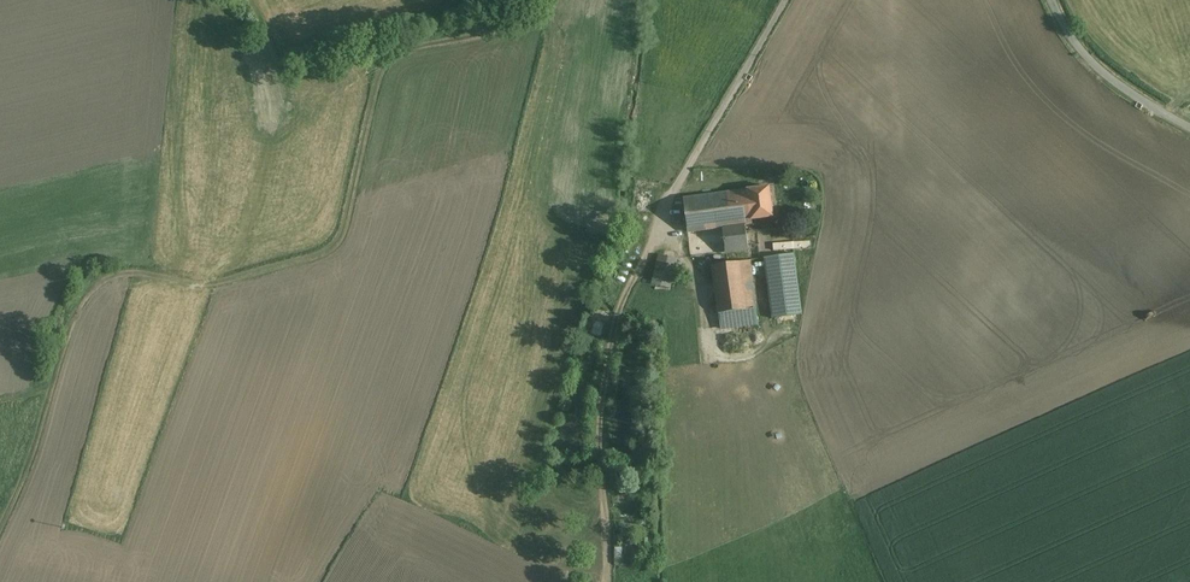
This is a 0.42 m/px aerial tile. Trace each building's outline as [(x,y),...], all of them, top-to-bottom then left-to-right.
[(769,187),(747,190),(751,220),(773,217),(769,187)] [(688,232),(752,223),(751,220),(747,190),(683,199),(688,232)] [(775,242),(775,249),(813,248),(812,240),(775,242)] [(653,283),(670,288),(679,254),(662,250),(653,283)] [(794,254),(765,258),(773,319),(802,315),(794,254)] [(749,260),(712,265),(720,328),(758,323),(749,260)] [(603,336),(607,323),(599,321),(594,334),(603,336)]
